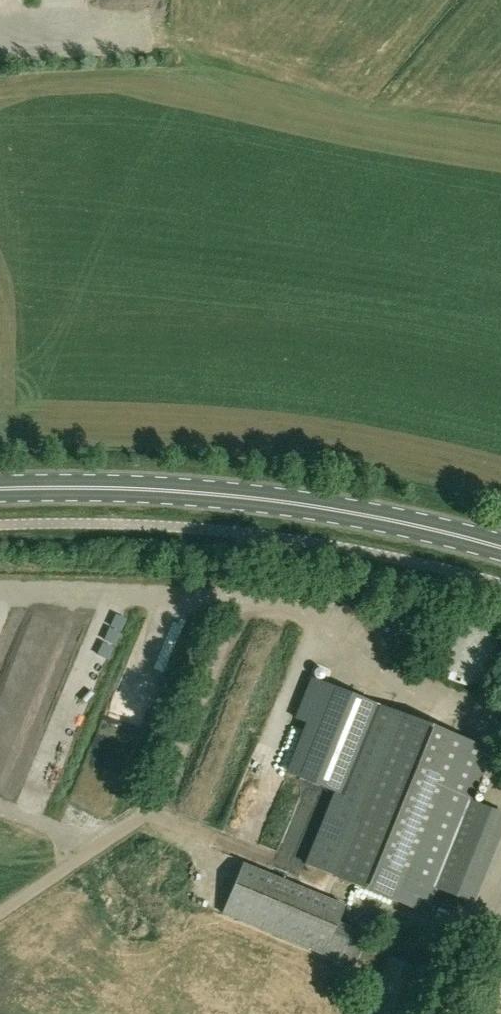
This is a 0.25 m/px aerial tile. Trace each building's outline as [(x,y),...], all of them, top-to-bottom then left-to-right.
[(307,862),(422,911),(489,752),(372,702),(303,674),(288,712),(307,719),(287,768),(337,788),(307,862)] [(123,695),(121,703),(145,709),(147,701),(123,695)] [(500,845),(500,806),(490,803),(478,837),(473,836),(459,879),(459,878),(456,887),(484,896),(500,845)] [(224,913),(326,956),(346,908),(244,865),(224,913)]
